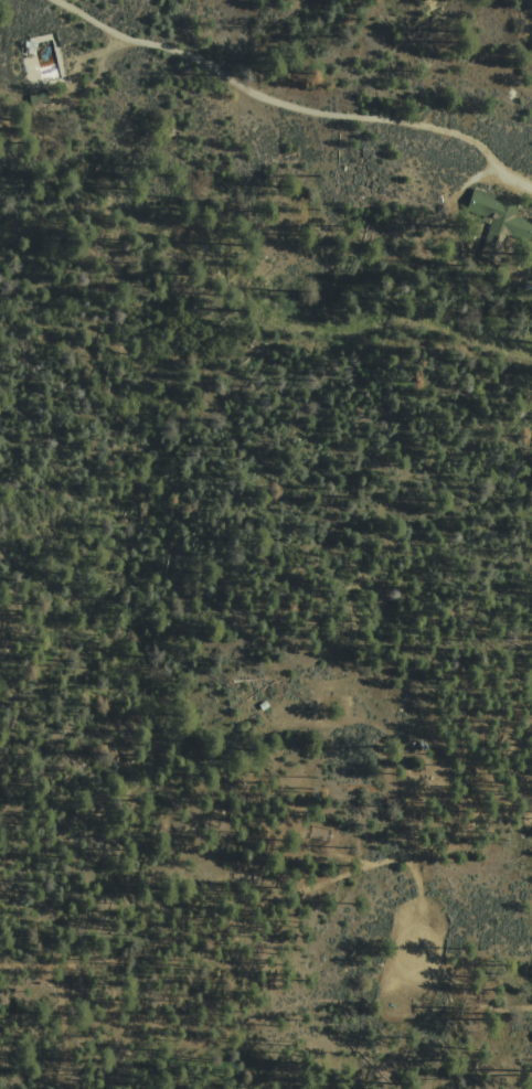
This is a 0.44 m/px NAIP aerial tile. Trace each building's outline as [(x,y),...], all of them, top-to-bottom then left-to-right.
[(30,85),(57,79),(52,57),(37,60),(33,39),(20,41),(30,85)] [(205,811),(224,816),(220,830),(201,823),(205,811)] [(311,825),(331,830),(329,842),(309,839),(311,825)] [(234,874),(253,871),(255,884),(236,887),(234,874)]
